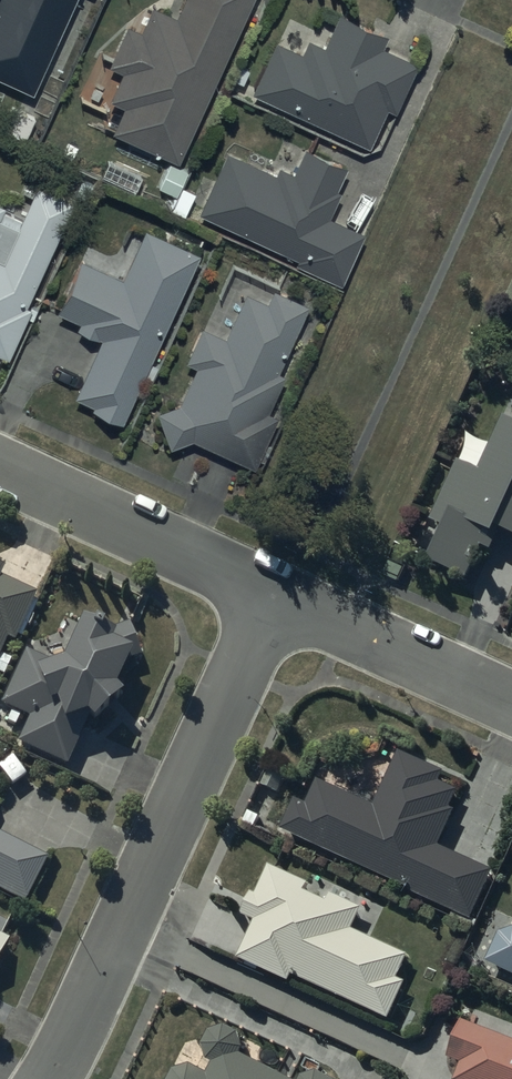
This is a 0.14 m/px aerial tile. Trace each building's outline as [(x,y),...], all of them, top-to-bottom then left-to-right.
[(32,94),(75,0),(0,0),(0,79),(32,94)] [(175,20),(154,11),(142,36),(127,29),(109,68),(123,74),(110,103),(124,109),(113,132),(179,162),(253,0),(185,0),(175,20)] [(303,56),(275,43),(252,94),(368,149),(386,111),(393,114),(417,64),(382,48),(387,37),(340,15),(325,48),(310,41),(303,56)] [(345,169),(304,150),(293,176),(278,170),(276,176),(225,154),(197,216),(298,261),(297,265),(340,285),(363,234),(329,218),(340,192),(336,190),(345,169)] [(22,220),(4,213),(5,210),(0,208),(0,356),(7,359),(72,206),(35,190),(22,220)] [(121,281),(81,263),(57,313),(79,324),(77,329),(101,341),(74,398),(93,408),(92,411),(121,425),(198,256),(144,232),(121,281)] [(268,305),(244,295),(225,338),(202,328),(187,363),(195,367),(178,405),(157,415),(170,449),(191,441),(254,469),(277,417),(267,413),(284,376),(278,374),(308,308),(274,293),(268,305)] [(505,425),(482,478),(458,468),(433,526),(444,531),(428,568),(468,585),(482,553),(490,556),(499,537),(511,543),(511,428),(505,425)] [(3,679),(11,663),(1,659),(8,644),(14,647),(36,598),(2,582),(5,574),(0,571),(0,677),(3,679)] [(67,771),(85,726),(94,733),(122,706),(116,699),(131,664),(142,660),(129,628),(101,640),(82,631),(62,673),(27,656),(1,711),(13,716),(8,727),(17,731),(22,719),(30,723),(18,748),(67,771)] [(471,923),(492,876),(438,851),(454,816),(450,814),(459,796),(439,787),(444,776),(400,756),(383,792),(348,776),(340,793),(321,785),(310,810),(298,804),(285,834),(411,892),(409,895),(471,923)] [(27,909),(50,863),(0,838),(0,896),(27,909)] [(397,984),(408,960),(354,935),(364,913),(334,899),(330,908),(305,897),(309,887),(271,870),(258,900),(253,898),(243,920),(256,927),(240,963),(291,986),(294,980),(390,1024),(406,989),(397,984)] [(511,931),(511,932),(510,932),(509,932),(508,932),(507,932),(506,933),(505,933),(505,934),(504,934),(503,935),(502,935),(502,936),(501,936),(501,937),(500,937),(487,967),(511,978),(511,931)] [(10,944),(0,939),(0,962),(10,944)] [(465,1027),(450,1062),(463,1068),(459,1078),(511,1078),(511,1045),(465,1027)] [(176,1075),(174,1078),(282,1078),(242,1058),(243,1057),(243,1055),(244,1053),(244,1051),(244,1050),(244,1048),(243,1046),(243,1044),(243,1042),(242,1041),(241,1039),(240,1038),(239,1036),(238,1035),(236,1034),(235,1033),(233,1032),(232,1031),(230,1030),(229,1030),(227,1029),(225,1029),(223,1029),(221,1029),(220,1029),(218,1030),(216,1030),(215,1031),(213,1032),(211,1033),(210,1034),(209,1035),(208,1036),(206,1038),(205,1039),(205,1041),(204,1043),(203,1044),(203,1046),(203,1048),(203,1050),(203,1051),(203,1053),(204,1055),(204,1057),(205,1058),(206,1060),(207,1061),(208,1063),(209,1064),(210,1065),(212,1066),(213,1067),(214,1068),(209,1078),(192,1069),(176,1075)]
